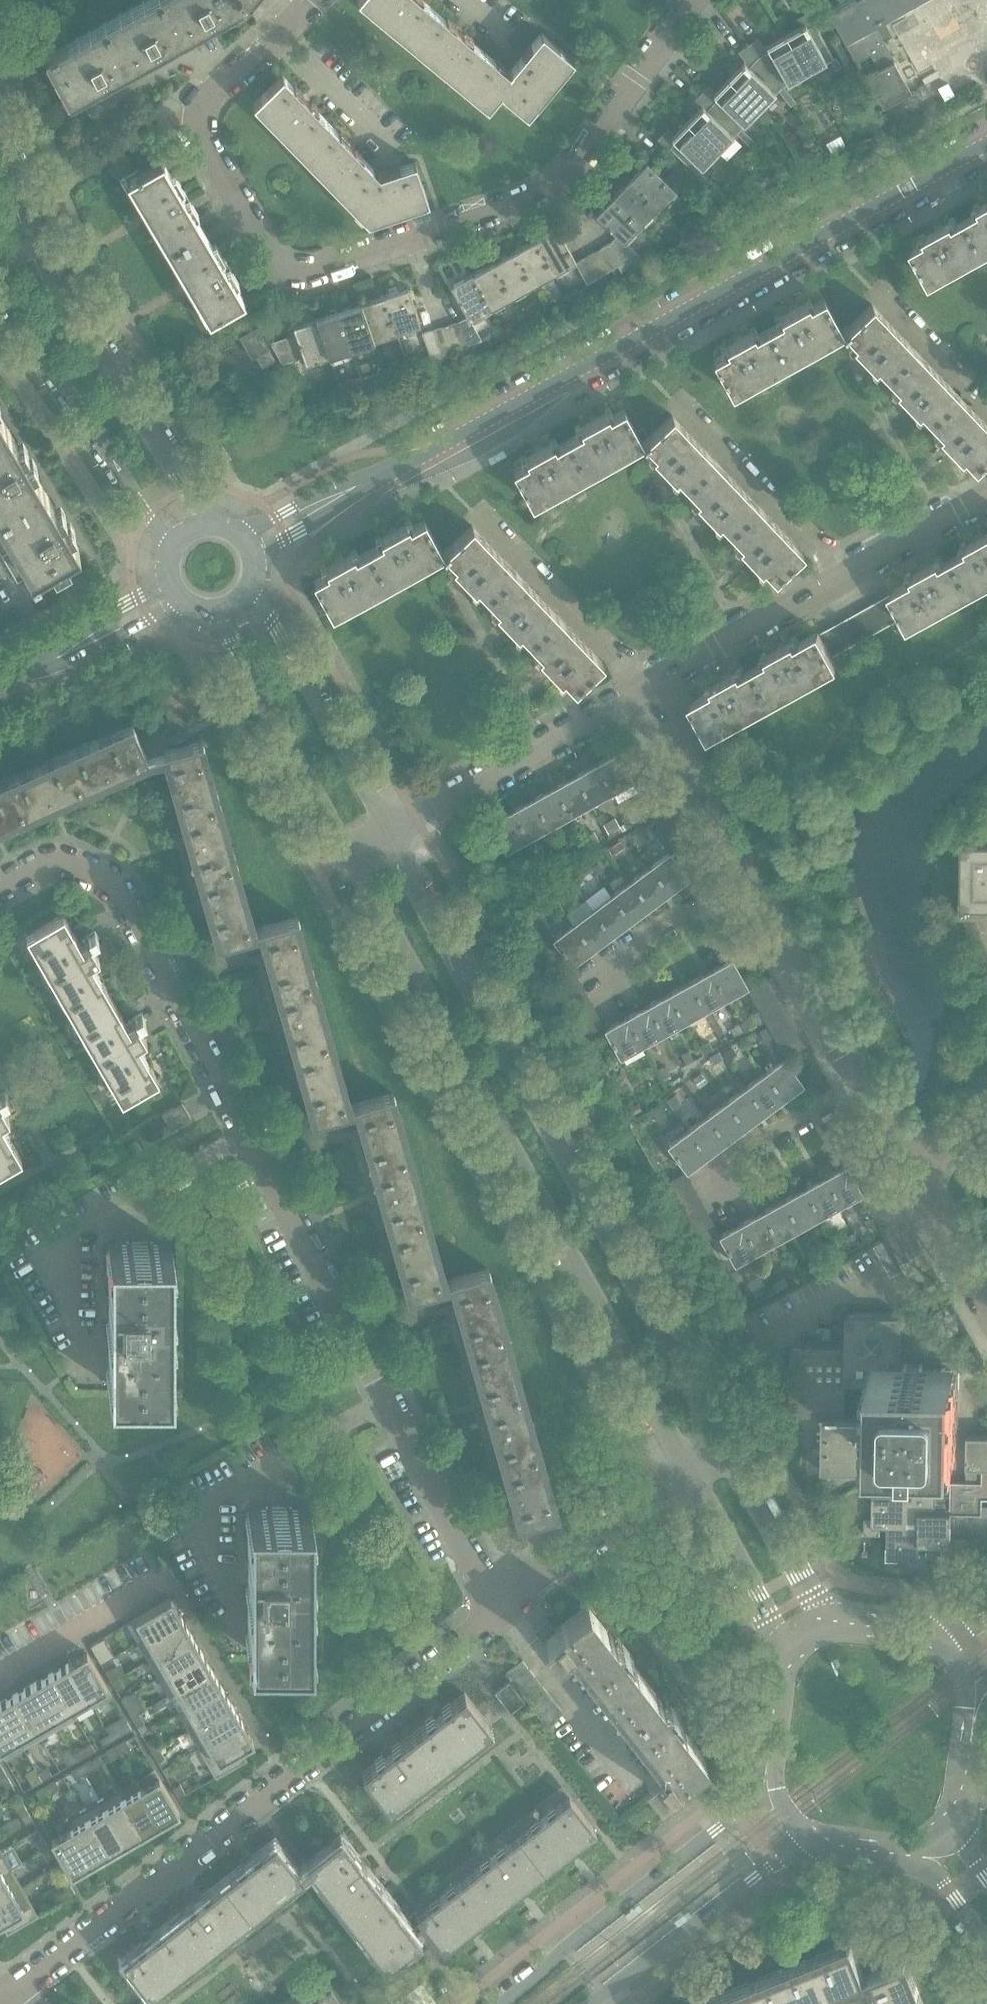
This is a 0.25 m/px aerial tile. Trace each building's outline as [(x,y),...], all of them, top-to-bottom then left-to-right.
[(160,0),(145,0),(103,23),(128,68),(156,53),(159,58),(161,57),(167,54),(164,49),(182,39),(160,0)] [(245,3),(243,0),(160,0),(182,39),(209,23),(212,29),(215,27),(220,24),(217,19),(245,3)] [(422,0),(358,0),(408,41),(434,10),(422,0)] [(828,10),(857,62),(870,55),(879,70),(865,77),(883,108),(911,93),(872,22),(904,5),(901,0),(846,0),(828,10)] [(484,51),(465,35),(434,10),(408,41),(457,82),(484,51)] [(833,58),(815,25),(810,15),(800,21),(802,25),(785,35),(808,73),(831,60),(836,68),(841,65),(836,56),(833,58)] [(128,68),(103,23),(50,53),(75,98),(102,83),(105,88),(107,87),(113,84),(110,78),(128,68)] [(527,114),(555,81),(573,59),(542,32),(509,72),(484,51),(457,82),(487,107),(500,92),(527,114)] [(808,73),(785,35),(768,44),(767,44),(768,46),(764,49),(759,42),(751,49),(782,88),(780,90),(792,106),(796,102),(784,87),(808,73)] [(782,88),(751,49),(743,55),(747,61),(744,65),(742,63),(742,64),(742,65),(728,79),(761,109),(780,90),(782,88)] [(930,82),(944,74),(942,69),(927,77),(930,82)] [(299,151),(329,123),(282,75),(253,104),(299,151)] [(761,109),(728,79),(715,93),(711,89),(704,97),(740,131),(738,133),(752,147),(756,143),(742,129),(761,109)] [(740,131),(704,97),(697,104),(700,108),(687,122),(718,152),(738,133),(740,131)] [(699,172),(718,152),(687,122),(673,136),(669,132),(661,140),(670,149),(697,174),(695,176),(702,183),(706,179),(699,172)] [(374,169),(354,149),(329,123),(299,151),(344,197),(374,169)] [(686,168),(668,151),(659,160),(677,177),(686,168)] [(204,231),(188,203),(186,201),(189,199),(183,189),(180,191),(162,160),(126,182),(168,252),(204,231)] [(675,191),(670,185),(677,177),(659,160),(652,168),(647,162),(629,180),(657,209),(675,191)] [(428,201),(415,162),(379,174),(374,169),(344,197),(367,221),(428,201)] [(657,209),(629,180),(611,198),(640,226),(657,209)] [(640,226),(611,198),(595,215),(616,235),(609,243),(607,244),(619,265),(618,266),(621,273),(643,261),(638,253),(625,241),(640,226)] [(986,251),(986,202),(979,207),(982,210),(968,218),(986,251)] [(986,251),(968,218),(955,225),(952,221),(925,237),(927,240),(913,248),(931,282),(986,251)] [(576,262),(565,242),(557,227),(535,239),(555,274),(568,266),(575,263),(587,283),(598,277),(586,256),(576,262)] [(245,300),(233,281),(227,270),(229,268),(228,265),(223,258),(221,260),(204,231),(168,252),(209,321),(245,300)] [(555,274),(535,239),(514,251),(533,286),(555,274)] [(619,265),(607,244),(600,248),(611,269),(618,266),(619,265)] [(611,269),(600,248),(595,251),(607,272),(611,269)] [(533,286),(514,251),(492,263),(512,298),(533,286)] [(607,272),(595,251),(586,256),(598,277),(607,272)] [(512,298),(492,263),(472,274),(491,310),(512,298)] [(491,310),(472,274),(451,286),(468,317),(459,322),(457,322),(465,345),(468,343),(481,339),(471,321),(491,310)] [(421,325),(407,287),(384,296),(396,333),(421,325)] [(396,333),(384,296),(361,303),(373,341),(396,333)] [(842,331),(841,331),(823,298),(809,306),(807,302),(781,317),(780,317),(782,321),(768,329),(787,362),(842,331)] [(373,341),(361,303),(338,311),(351,349),(373,341)] [(918,352),(872,304),(848,327),(847,326),(841,331),(842,331),(843,333),(845,331),(855,342),(852,345),(865,358),(874,368),(877,365),(890,378),(918,352)] [(351,349),(338,311),(315,319),(328,356),(351,349)] [(328,356),(315,319),(293,326),(295,334),(285,338),(292,362),(302,358),(305,364),(328,356)] [(465,345),(457,322),(448,325),(455,348),(465,345)] [(448,325),(443,326),(451,349),(455,348),(448,325)] [(451,349),(443,326),(433,329),(440,353),(451,349)] [(240,336),(252,357),(268,347),(256,327),(240,336)] [(440,353),(433,329),(421,333),(429,355),(436,354),(440,353)] [(732,392),(787,362),(768,329),(755,336),(753,332),(735,342),(725,347),(727,351),(713,359),(732,392)] [(292,362),(285,338),(270,342),(282,365),(292,362)] [(471,352),(468,343),(465,345),(455,348),(458,356),(471,352)] [(453,358),(451,349),(440,353),(436,354),(439,362),(453,358)] [(274,359),(269,350),(256,357),(262,367),(274,359)] [(959,395),(941,377),(918,352),(890,378),(898,387),(895,390),(896,391),(909,404),(917,412),(920,410),(932,422),(959,395)] [(984,421),(959,395),(932,422),(941,432),(938,435),(945,442),(952,450),(960,457),(963,455),(974,466),(986,454),(986,424),(984,421)] [(588,472),(634,446),(642,442),(642,441),(624,409),(609,417),(607,413),(580,428),(582,432),(569,439),(579,457),(588,472)] [(690,488),(717,462),(672,415),(648,437),(647,436),(642,441),(642,442),(643,443),(645,442),(656,452),(653,456),(666,470),(674,478),(677,475),(687,486),(690,488)] [(41,483),(7,426),(0,430),(0,508),(41,483)] [(588,472),(579,457),(569,439),(555,447),(553,443),(552,443),(526,458),(528,462),(513,470),(532,503),(588,472)] [(732,532),(759,506),(717,462),(690,488),(699,497),(696,500),(709,515),(717,523),(720,520),(732,532)] [(61,517),(41,483),(0,508),(0,552),(17,581),(30,573),(33,577),(39,573),(38,571),(50,563),(54,569),(70,560),(66,554),(79,547),(61,517)] [(802,551),(784,532),(759,506),(732,532),(742,542),(738,545),(739,546),(754,561),(760,568),(763,565),(774,577),(802,551)] [(387,583),(442,553),(442,552),(424,519),(410,527),(408,523),(380,539),(382,542),(369,550),(387,583)] [(517,572),(472,525),(448,548),(447,547),(442,552),(442,553),(443,554),(445,552),(456,563),(453,566),(469,583),(474,589),(478,586),(490,598),(517,572)] [(986,582),(986,533),(966,545),(968,549),(955,556),(973,590),(986,582)] [(332,614),(387,583),(369,550),(355,557),(353,553),(326,569),(328,573),(314,580),(332,614)] [(909,625),(973,590),(955,556),(941,564),(939,560),(921,570),(911,575),(914,579),(891,592),(891,593),(904,616),(909,625)] [(560,617),(542,598),(517,572),(490,598),(499,608),(496,611),(497,612),(509,625),(517,634),(521,631),(532,643),(560,617)] [(904,616),(891,593),(876,602),(889,625),(904,616)] [(889,625),(876,602),(866,607),(879,630),(889,625)] [(879,630),(866,607),(856,613),(869,636),(879,630)] [(869,636),(856,613),(845,619),(858,642),(869,636)] [(602,661),(584,642),(560,617),(532,643),(542,653),(539,656),(552,670),(560,679),(564,676),(575,688),(602,661)] [(858,642),(845,619),(835,624),(848,647),(858,642)] [(848,647),(835,624),(820,633),(833,656),(848,647)] [(833,656),(820,633),(819,631),(796,644),(794,640),(768,655),(767,655),(769,659),(756,666),(774,700),(838,665),(833,656)] [(721,729),(774,700),(756,666),(742,674),(740,670),(712,686),(714,689),(691,702),(697,712),(706,729),(710,735),(721,729)] [(706,729),(697,712),(686,718),(695,735),(706,729)] [(148,759),(143,748),(132,724),(66,754),(81,789),(148,759)] [(706,729),(695,735),(699,742),(710,735),(706,729)] [(706,754),(727,741),(721,729),(710,735),(699,742),(706,754)] [(218,801),(210,774),(201,741),(164,751),(181,811),(218,801)] [(712,764),(733,752),(727,741),(706,754),(712,764)] [(633,780),(617,751),(596,763),(613,794),(633,780)] [(81,789),(66,754),(8,779),(23,815),(81,789)] [(613,794),(596,763),(575,774),(592,805),(613,794)] [(639,793),(662,780),(657,770),(633,783),(639,793)] [(592,805),(575,774),(554,786),(571,816),(592,805)] [(8,779),(0,783),(0,825),(23,815),(8,779)] [(645,803),(668,790),(662,780),(639,793),(645,803)] [(571,816),(554,786),(533,798),(549,828),(571,816)] [(650,814),(674,801),(668,790),(645,803),(650,814)] [(549,828),(533,798),(512,809),(529,839),(549,828)] [(235,861),(218,801),(181,811),(198,871),(235,861)] [(674,801),(650,814),(653,819),(677,806),(674,801)] [(659,829),(683,817),(677,806),(653,819),(659,829)] [(529,839),(512,809),(490,821),(506,851),(529,839)] [(636,810),(628,814),(632,823),(641,818),(636,810)] [(621,827),(615,817),(603,823),(609,833),(621,827)] [(665,839),(688,826),(683,817),(659,829),(665,839)] [(671,850),(694,837),(688,826),(665,839),(671,850)] [(646,839),(641,830),(631,835),(636,845),(646,839)] [(598,840),(593,831),(585,836),(589,845),(598,840)] [(612,856),(625,848),(620,841),(607,848),(612,856)] [(564,861),(558,851),(549,856),(555,866),(564,861)] [(689,878),(669,851),(650,865),(670,892),(689,878)] [(962,852),(962,892),(960,892),(960,918),(986,917),(986,905),(986,851),(962,852)] [(255,932),(235,861),(198,871),(217,939),(216,939),(218,943),(255,932)] [(670,892),(650,865),(631,879),(651,906),(670,892)] [(583,877),(577,870),(569,876),(575,884),(583,877)] [(509,889),(501,876),(494,879),(502,893),(509,889)] [(651,906),(631,879),(611,894),(631,921),(651,906)] [(631,921),(611,894),(592,908),(612,935),(631,921)] [(612,935),(592,908),(573,923),(593,950),(612,935)] [(79,941),(73,930),(63,914),(26,935),(58,990),(95,969),(92,963),(99,959),(91,944),(99,939),(95,932),(79,941)] [(314,977),(296,917),(275,923),(278,935),(262,940),(276,987),(314,977)] [(593,950),(573,923),(553,937),(573,964),(593,950)] [(748,987),(737,967),(731,957),(710,969),(727,999),(748,987)] [(553,988),(577,976),(571,965),(548,978),(553,988)] [(126,1023),(102,981),(95,969),(58,990),(90,1045),(126,1023)] [(727,999),(710,969),(689,981),(706,1012),(727,999)] [(559,998),(582,985),(577,976),(553,988),(559,998)] [(753,999),(777,987),(771,976),(748,989),(753,999)] [(331,1037),(314,977),(276,987),(293,1048),(331,1037)] [(706,1012),(689,981),(668,992),(685,1023),(706,1012)] [(685,1023),(668,992),(648,1004),(664,1034),(685,1023)] [(664,1034),(648,1004),(627,1015),(643,1045),(664,1034)] [(788,1007),(765,1020),(768,1026),(791,1013),(788,1007)] [(764,1019),(759,1010),(750,1015),(755,1024),(764,1019)] [(774,1036),(797,1023),(791,1013),(768,1026),(774,1036)] [(139,1045),(146,1040),(138,1025),(146,1021),(142,1014),(126,1023),(90,1045),(122,1100),(158,1079),(139,1045)] [(643,1045),(627,1015),(604,1028),(621,1057),(643,1045)] [(743,1032),(739,1024),(730,1028),(734,1037),(743,1032)] [(768,1026),(759,1032),(765,1042),(774,1037),(774,1036),(768,1026)] [(785,1057),(808,1044),(802,1033),(779,1046),(785,1057)] [(351,1108),(331,1037),(293,1048),(313,1119),(351,1108)] [(709,1042),(699,1047),(703,1055),(713,1050),(709,1042)] [(731,1045),(722,1051),(728,1060),(737,1054),(731,1045)] [(689,1050),(681,1055),(686,1064),(694,1060),(689,1050)] [(718,1051),(709,1056),(714,1064),(723,1059),(718,1051)] [(804,1084),(783,1057),(764,1071),(785,1098),(804,1084)] [(618,1073),(613,1064),(606,1068),(611,1077),(618,1073)] [(665,1065),(657,1069),(662,1079),(670,1075),(665,1065)] [(785,1098),(764,1071),(746,1085),(766,1112),(785,1098)] [(701,1075),(694,1080),(700,1087),(706,1081),(701,1075)] [(766,1112),(746,1085),(726,1100),(746,1127),(766,1112)] [(410,1153),(397,1109),(392,1092),(370,1098),(374,1111),(358,1115),(371,1163),(410,1153)] [(9,1120),(1,1105),(9,1100),(5,1093),(0,1096),(0,1171),(21,1158),(2,1124),(9,1120)] [(675,1094),(666,1100),(672,1108),(680,1102),(675,1094)] [(746,1127),(726,1100),(707,1114),(727,1141),(746,1127)] [(191,1118),(185,1107),(182,1102),(162,1114),(171,1129),(191,1118)] [(638,1104),(630,1108),(633,1114),(642,1110),(638,1104)] [(666,1114),(660,1105),(651,1111),(658,1120),(666,1114)] [(727,1141),(707,1114),(688,1129),(708,1156),(727,1141)] [(708,1156),(688,1129),(667,1144),(687,1171),(708,1156)] [(427,1213),(410,1153),(371,1163),(389,1224),(427,1213)] [(862,1193),(846,1164),(825,1176),(841,1205),(862,1193)] [(668,1195),(691,1182),(685,1171),(662,1184),(668,1195)] [(841,1205),(825,1176),(804,1187),(820,1216),(841,1205)] [(674,1205),(697,1192),(691,1182),(668,1195),(674,1205)] [(868,1206),(891,1193),(885,1183),(862,1196),(868,1206)] [(820,1216),(804,1187),(783,1199),(799,1228),(820,1216)] [(679,1215),(702,1202),(697,1192),(674,1205),(679,1215)] [(799,1228),(783,1199),(762,1211),(778,1240),(799,1228)] [(684,1225),(708,1212),(702,1202),(679,1215),(684,1225)] [(778,1240),(762,1211),(741,1222),(757,1251),(778,1240)] [(690,1235),(713,1222),(708,1212),(684,1225),(690,1235)] [(447,1284),(439,1255),(427,1213),(389,1224),(409,1294),(447,1284)] [(906,1219),(903,1214),(879,1227),(882,1232),(906,1219)] [(696,1245),(719,1232),(713,1222),(690,1235),(696,1245)] [(757,1251),(741,1222),(719,1234),(735,1264),(757,1251)] [(709,1250),(704,1241),(697,1245),(701,1254),(709,1250)] [(171,1384),(171,1288),(171,1242),(108,1242),(108,1291),(106,1291),(106,1312),(108,1312),(107,1365),(108,1384),(171,1384)] [(819,1268),(814,1260),(808,1263),(813,1271),(819,1268)] [(505,1328),(493,1286),(488,1267),(465,1274),(469,1287),(453,1291),(467,1339),(505,1328)] [(788,1285),(783,1277),(772,1283),(777,1291),(788,1285)] [(790,1396),(790,1415),(791,1415),(823,1415),(822,1453),(822,1465),(822,1470),(829,1471),(838,1471),(890,1472),(890,1442),(903,1442),(903,1444),(906,1444),(906,1442),(919,1443),(919,1444),(922,1444),(922,1443),(941,1443),(941,1445),(945,1445),(945,1443),(951,1443),(951,1437),(953,1437),(953,1434),(951,1434),(952,1414),(953,1414),(953,1411),(952,1411),(952,1398),(953,1399),(953,1395),(952,1395),(952,1376),(954,1376),(954,1373),(952,1373),(952,1367),(946,1366),(946,1365),(943,1365),(943,1366),(924,1366),(924,1364),(920,1364),(920,1366),(908,1366),(908,1364),(904,1364),(904,1366),(901,1366),(901,1355),(902,1341),(902,1328),(902,1314),(847,1313),(846,1348),(803,1347),(791,1347),(790,1396)] [(522,1389),(505,1328),(467,1339),(484,1400),(522,1389)] [(539,1449),(522,1389),(484,1400),(501,1460),(539,1449)] [(967,1433),(966,1480),(951,1480),(950,1496),(952,1512),(974,1513),(974,1520),(986,1520),(986,1505),(982,1504),(982,1497),(986,1497),(986,1434),(967,1433)] [(557,1511),(539,1449),(501,1460),(519,1521),(557,1511)] [(951,1535),(952,1512),(950,1496),(936,1496),(936,1480),(912,1479),(912,1472),(897,1472),(897,1487),(904,1488),(904,1495),(873,1494),(872,1518),(865,1518),(865,1534),(880,1534),(880,1527),(888,1527),(887,1558),(911,1558),(911,1566),(927,1566),(927,1550),(920,1550),(920,1543),(943,1543),(942,1561),(958,1562),(958,1535),(951,1535)] [(310,1649),(310,1556),(310,1507),(248,1507),(248,1556),(246,1556),(246,1577),(248,1577),(248,1649),(310,1649)] [(972,1581),(972,1570),(961,1570),(961,1581),(972,1581)] [(171,1598),(131,1621),(142,1639),(181,1617),(171,1598)] [(705,1756),(646,1681),(587,1605),(554,1630),(551,1626),(541,1633),(544,1638),(544,1639),(557,1655),(568,1646),(659,1764),(645,1775),(659,1792),(663,1796),(673,1789),(669,1784),(705,1756)] [(142,1639),(137,1641),(148,1659),(148,1660),(192,1634),(181,1617),(142,1639)] [(192,1634),(148,1660),(158,1677),(202,1652),(192,1634)] [(97,1641),(90,1645),(100,1664),(108,1659),(97,1641)] [(87,1652),(68,1663),(89,1698),(87,1699),(92,1707),(112,1696),(96,1668),(87,1652)] [(202,1652),(158,1677),(169,1696),(177,1691),(177,1690),(212,1670),(202,1652)] [(513,1682),(530,1669),(523,1660),(506,1673),(513,1682)] [(68,1663),(51,1673),(71,1708),(87,1699),(89,1698),(68,1663)] [(112,1667),(105,1671),(111,1681),(118,1677),(112,1667)] [(519,1690),(536,1677),(530,1669),(513,1682),(519,1690)] [(212,1670),(177,1690),(177,1691),(187,1707),(187,1708),(222,1688),(212,1670)] [(51,1673),(33,1683),(58,1727),(76,1716),(71,1708),(51,1673)] [(118,1677),(111,1681),(116,1691),(124,1687),(118,1677)] [(526,1699),(543,1686),(536,1677),(519,1690),(526,1699)] [(524,1700),(509,1681),(499,1689),(514,1708),(524,1700)] [(33,1683),(15,1694),(41,1737),(58,1727),(33,1683)] [(533,1708),(550,1694),(543,1686),(526,1699),(533,1708)] [(187,1707),(178,1711),(189,1730),(232,1705),(222,1688),(187,1708),(187,1707)] [(440,1766),(491,1726),(465,1692),(414,1732),(440,1766)] [(0,1703),(0,1708),(23,1747),(41,1737),(15,1694),(0,1703)] [(539,1716),(556,1703),(550,1694),(533,1708),(539,1716)] [(132,1702),(125,1706),(131,1716),(138,1712),(132,1702)] [(546,1725),(563,1711),(556,1703),(539,1716),(546,1725)] [(232,1705),(189,1730),(199,1748),(243,1723),(232,1705)] [(4,1758),(23,1747),(0,1708),(0,1750),(4,1758)] [(138,1712),(131,1716),(137,1726),(144,1722),(138,1712)] [(127,1722),(109,1733),(113,1740),(131,1729),(127,1722)] [(243,1723),(199,1748),(216,1777),(246,1759),(240,1749),(253,1741),(243,1723)] [(440,1766),(414,1732),(362,1772),(389,1806),(440,1766)] [(109,1733),(99,1739),(103,1746),(113,1740),(109,1733)] [(153,1738),(146,1742),(151,1751),(152,1752),(159,1747),(153,1738)] [(126,1740),(116,1746),(120,1753),(130,1747),(126,1740)] [(91,1743),(74,1753),(78,1761),(95,1750),(91,1743)] [(116,1746),(106,1751),(111,1758),(120,1753),(116,1746)] [(159,1747),(152,1752),(157,1762),(165,1757),(159,1747)] [(74,1753),(64,1759),(68,1766),(78,1761),(74,1753)] [(91,1760),(81,1766),(85,1773),(95,1767),(91,1760)] [(81,1766),(71,1772),(75,1779),(85,1773),(81,1766)] [(48,1768),(38,1774),(42,1781),(52,1775),(48,1768)] [(154,1769),(136,1779),(161,1822),(179,1812),(159,1777),(154,1769)] [(38,1774),(28,1779),(32,1787),(42,1781),(38,1774)] [(7,1776),(0,1780),(6,1790),(13,1786),(7,1776)] [(136,1779),(118,1789),(143,1832),(161,1822),(136,1779)] [(55,1781),(45,1786),(50,1794),(59,1788),(55,1781)] [(180,1784),(173,1788),(178,1798),(186,1794),(180,1784)] [(45,1786),(36,1792),(40,1799),(50,1794),(45,1786)] [(118,1789),(100,1799),(125,1843),(143,1832),(118,1789)] [(570,1850),(591,1834),(591,1835),(596,1831),(569,1797),(518,1837),(534,1856),(545,1871),(549,1868),(548,1867),(570,1850)] [(100,1799),(83,1810),(108,1853),(125,1843),(100,1799)] [(22,1802),(15,1806),(21,1816),(28,1812),(22,1802)] [(83,1810),(64,1820),(69,1829),(70,1828),(90,1863),(108,1853),(83,1810)] [(28,1812),(21,1816),(26,1826),(34,1822),(28,1812)] [(69,1829),(51,1839),(71,1874),(90,1863),(70,1828),(69,1829)] [(346,1913),(380,1886),(340,1835),(306,1862),(298,1869),(302,1874),(310,1867),(346,1913)] [(43,1837),(35,1841),(41,1851),(48,1847),(43,1837)] [(545,1871),(534,1856),(518,1837),(468,1876),(494,1911),(498,1907),(498,1906),(519,1890),(540,1873),(541,1874),(545,1871)] [(302,1874),(298,1869),(275,1840),(226,1878),(252,1912),(302,1874)] [(48,1847),(41,1851),(47,1860),(54,1856),(48,1847)] [(11,1869),(0,1850),(0,1875),(11,1869)] [(0,1875),(0,1898),(21,1886),(11,1869),(0,1875)] [(63,1872),(56,1876),(68,1897),(75,1893),(63,1872)] [(494,1911),(468,1876),(417,1916),(428,1930),(443,1950),(448,1946),(447,1946),(470,1928),(490,1912),(491,1913),(494,1911)] [(201,1952),(240,1922),(252,1912),(226,1878),(174,1918),(201,1952)] [(0,1898),(0,1923),(1,1922),(7,1933),(38,1915),(21,1886),(0,1898)] [(419,1937),(408,1923),(380,1886),(346,1913),(386,1964),(420,1937),(419,1937)] [(428,1930),(417,1916),(408,1923),(419,1937),(428,1930)] [(201,1952),(174,1918),(122,1958),(143,1984),(149,1992),(201,1952)] [(862,1967),(870,1964),(860,1940),(852,1943),(784,1970),(798,2003),(802,2003),(866,1978),(871,1976),(870,1974),(865,1976),(862,1967)] [(918,1990),(906,1959),(894,1964),(892,1959),(880,1964),(882,1969),(870,1973),(870,1974),(871,1976),(882,2003),(924,2003),(918,1990)] [(784,1970),(726,1993),(730,2003),(798,2003),(784,1970)] [(340,1997),(330,1983),(303,2003),(346,2003),(340,1997)] [(726,1993),(699,2003),(730,2003),(726,1993)]
